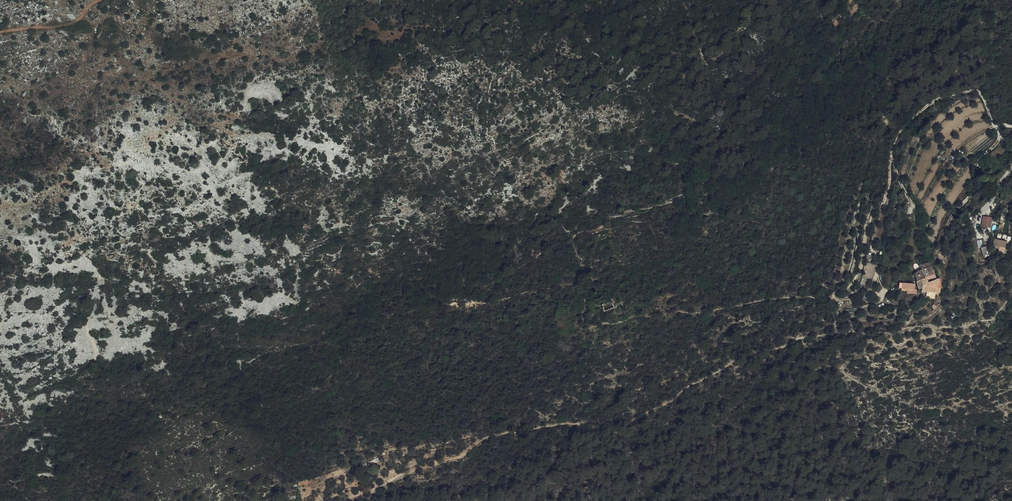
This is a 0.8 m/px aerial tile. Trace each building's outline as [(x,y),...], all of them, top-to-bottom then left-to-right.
[(940,108),(938,105),(935,106),(926,113),(929,116),(940,108)] [(985,238),(977,240),(979,247),(986,245),(985,238)] [(865,262),(863,277),(874,278),(876,264),(865,262)] [(931,266),(929,262),(919,266),(921,271),(922,271),(931,266)] [(931,266),(922,271),(926,278),(927,277),(935,274),(931,266)] [(922,271),(921,271),(920,272),(920,274),(921,276),(921,279),(921,281),(923,285),(929,282),(927,277),(926,278),(922,271)] [(935,274),(927,277),(929,282),(937,279),(935,274)] [(923,285),(923,288),(922,291),(927,291),(926,298),(928,298),(935,300),(936,294),(938,295),(939,293),(941,284),(940,278),(937,278),(937,279),(929,282),(923,285)] [(907,291),(907,293),(916,294),(917,289),(915,289),(915,284),(903,283),(903,288),(907,289),(907,291)] [(370,466),(361,469),(363,474),(368,473),(367,470),(371,469),(370,466)]
